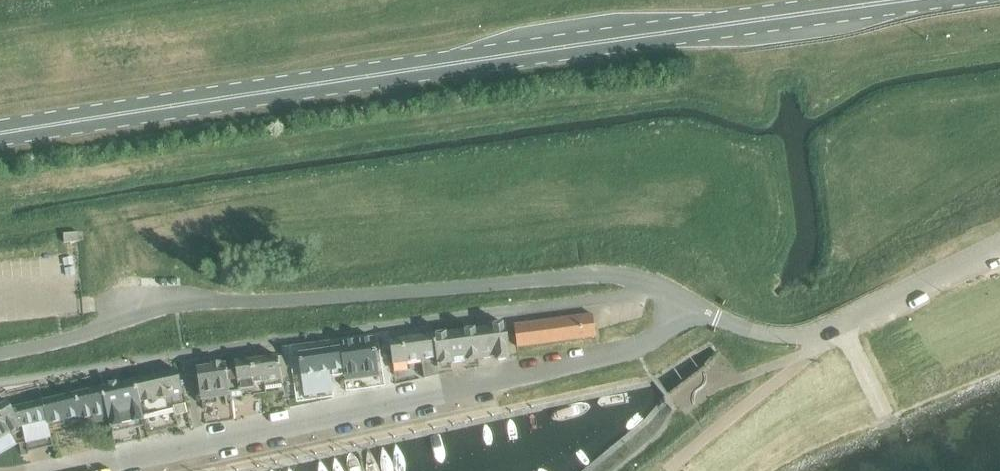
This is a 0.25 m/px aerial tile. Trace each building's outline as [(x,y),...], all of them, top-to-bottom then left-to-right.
[(514,325),(517,348),(595,337),(592,314),(514,325)] [(506,325),(475,329),(479,360),(510,355),(506,325)] [(433,335),(436,358),(437,365),(479,360),(475,329),(433,335)] [(420,360),(436,358),(433,335),(390,341),(393,364),(420,360)] [(339,348),(298,354),(304,394),(346,388),(346,384),(379,380),(373,338),(339,343),(339,348)] [(283,356),(250,360),(252,371),(262,370),(264,383),(282,381),(281,377),(285,376),(286,376),(283,356)] [(436,358),(421,360),(424,379),(438,375),(437,365),(436,358)] [(224,364),(228,391),(229,390),(230,399),(256,395),(255,385),(264,383),(262,370),(252,371),(250,360),(224,364)] [(200,395),(228,391),(224,364),(197,368),(200,395)] [(177,371),(134,381),(141,415),(143,414),(173,407),(172,402),(184,399),(182,393),(177,371)] [(134,381),(102,388),(108,415),(114,440),(147,432),(143,414),(141,415),(134,381)] [(102,388),(42,401),(47,424),(50,424),(84,416),(85,420),(108,415),(102,388)] [(42,401),(11,408),(8,403),(0,408),(0,449),(26,434),(27,440),(52,434),(50,424),(47,424),(42,401)]
